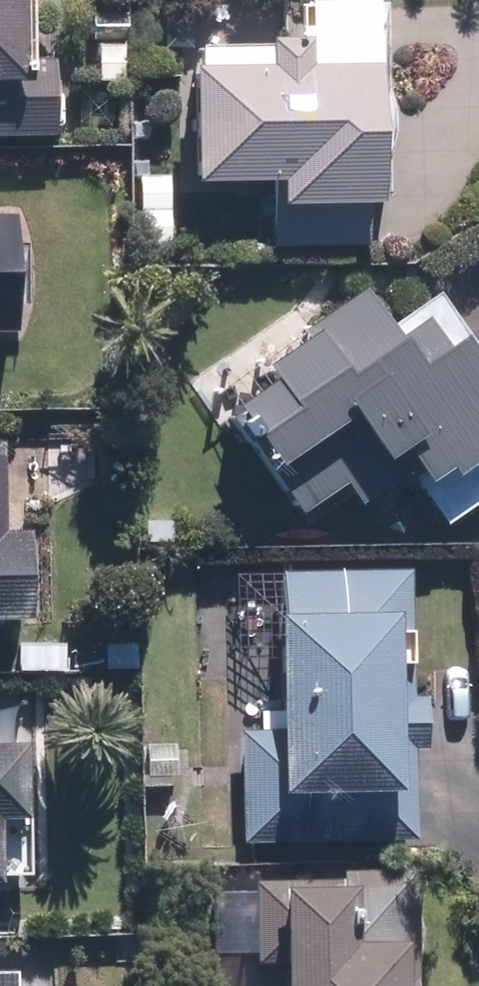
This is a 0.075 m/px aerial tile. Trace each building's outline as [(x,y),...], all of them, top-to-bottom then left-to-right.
[(37,142),(36,69),(16,69),(15,0),(0,0),(0,142),(37,142)] [(175,84),(175,190),(262,189),(262,252),(338,252),(338,84),(175,84)] [(285,519),(331,488),(347,512),(369,497),(356,479),(380,463),(403,496),(407,494),(431,529),(478,497),(478,389),(421,305),(373,337),(346,298),(288,338),(291,343),(242,376),(250,388),(213,413),(285,519)] [(31,621),(30,531),(9,531),(8,448),(0,448),(0,622),(31,621)] [(404,568),(292,569),(293,618),(294,730),(236,730),(237,835),(406,834),(404,568)] [(404,877),(248,878),(249,967),(262,967),(262,985),(406,985),(404,877)]
